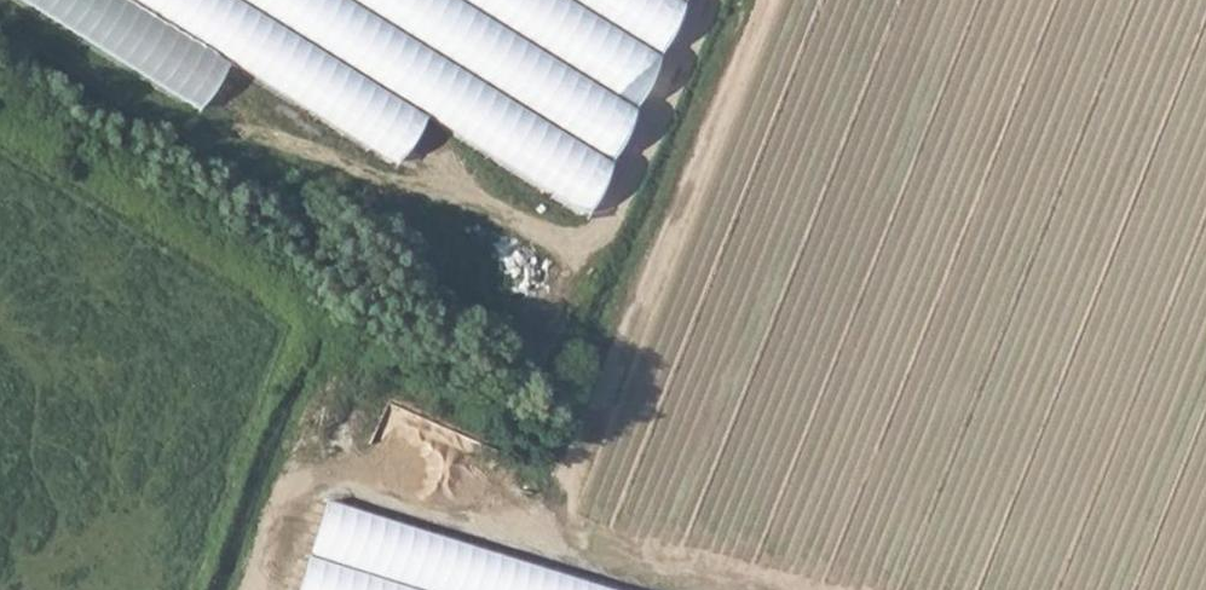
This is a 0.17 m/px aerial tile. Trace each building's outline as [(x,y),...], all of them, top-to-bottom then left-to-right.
[(195,107),(225,57),(393,162),(424,112),(584,211),(680,0),(21,0),(195,107)] [(323,501),(295,589),(610,589),(323,501)]
